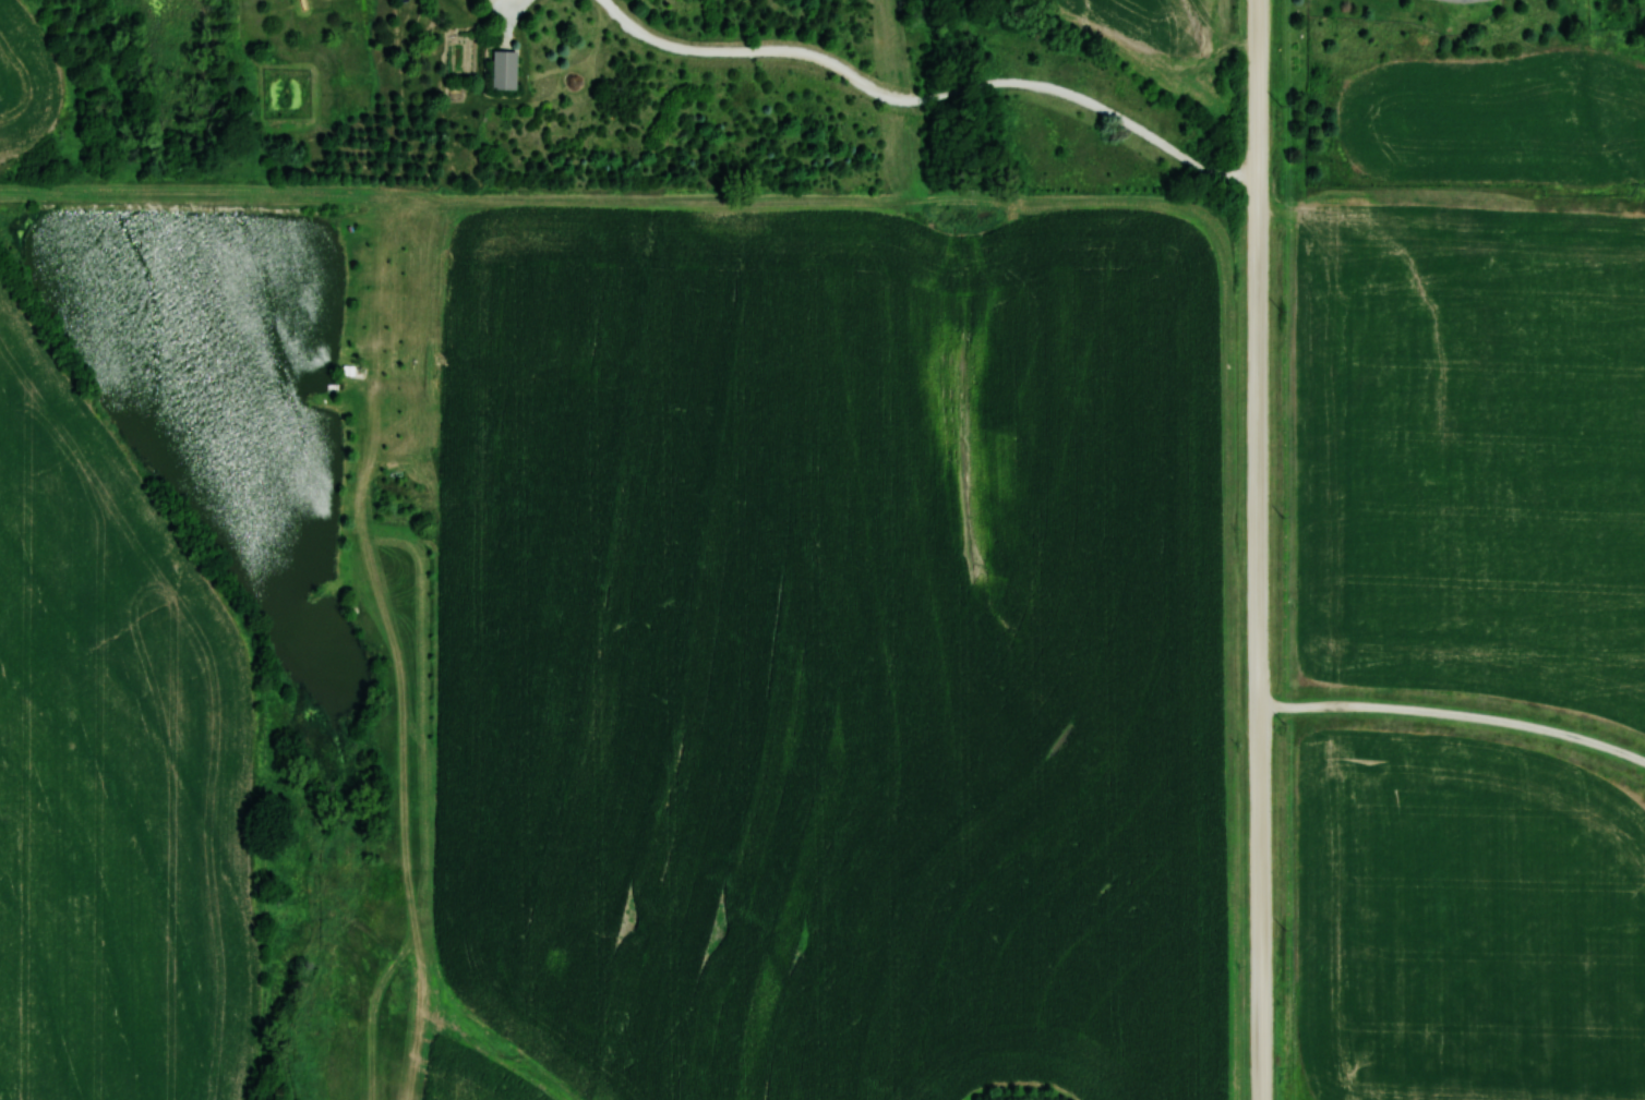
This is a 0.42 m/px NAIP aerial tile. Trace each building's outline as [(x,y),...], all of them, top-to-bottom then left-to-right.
[(515,51),(491,51),(490,90),(514,90),(515,51)]
